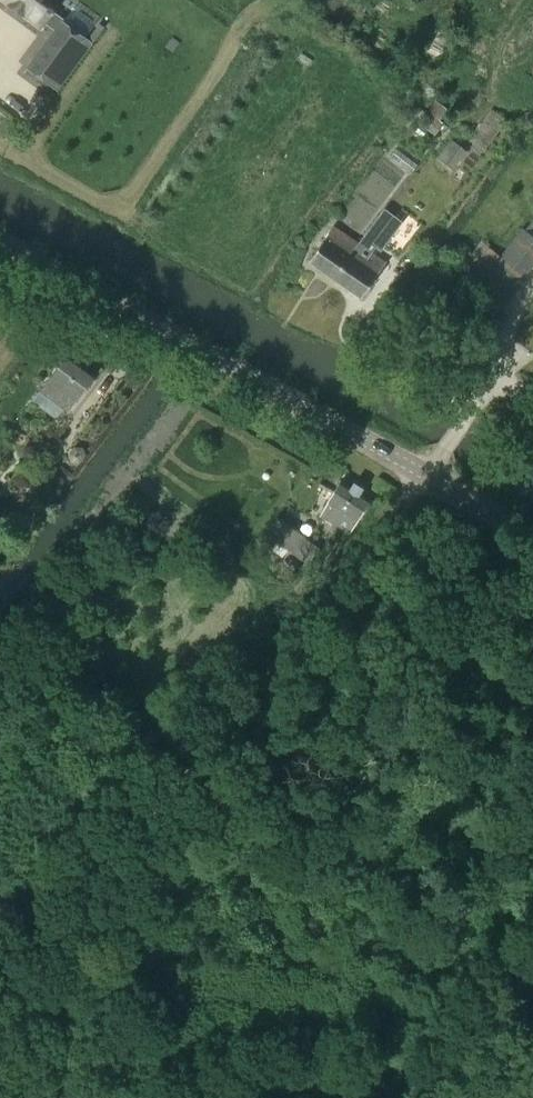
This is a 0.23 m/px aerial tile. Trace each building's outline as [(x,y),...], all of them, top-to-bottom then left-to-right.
[(51,21),(66,0),(20,0),(51,21)] [(62,21),(27,68),(56,89),(90,42),(62,21)] [(439,120),(445,112),(434,104),(427,113),(418,107),(410,117),(435,135),(443,123),(439,120)] [(485,149),(505,122),(489,111),(470,138),(485,149)] [(426,143),(431,136),(408,119),(403,125),(426,143)] [(468,151),(451,138),(438,156),(453,169),(468,151)] [(335,278),(359,244),(333,225),(309,260),(335,278)] [(525,228),(477,290),(498,307),(532,262),(532,235),(525,228)] [(361,296),(386,262),(359,244),(335,278),(361,296)] [(70,411),(81,395),(97,373),(69,353),(33,402),(52,416),(57,409),(61,412),(65,407),(70,411)] [(80,463),(85,456),(82,448),(73,447),(68,454),(72,461),(80,463)] [(352,487),(341,481),(328,502),(320,515),(349,534),(371,500),(361,493),(364,489),(354,483),(352,487)] [(308,565),(320,547),(277,517),(265,534),(277,542),(272,550),(283,557),(288,550),(308,565)]
